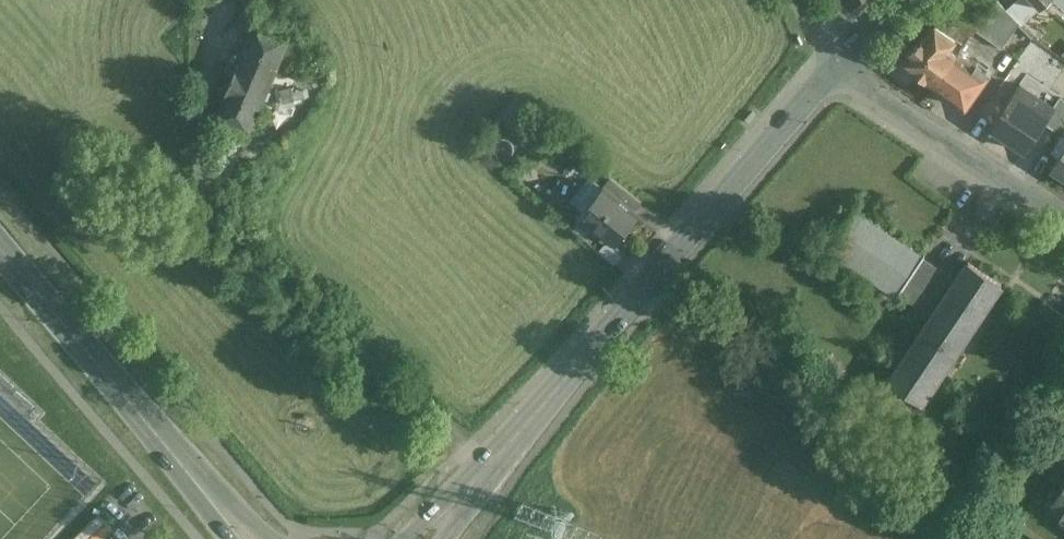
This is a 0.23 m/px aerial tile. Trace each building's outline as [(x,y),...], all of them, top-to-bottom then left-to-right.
[(957,3),(982,21),(997,0),(960,0),(957,3)] [(997,0),(982,21),(1010,41),(1005,49),(1017,57),(1033,33),(997,0)] [(982,21),(957,3),(944,15),(972,34),(982,21)] [(972,34),(944,15),(936,26),(945,32),(956,40),(964,46),(972,34)] [(1010,41),(982,21),(972,34),(1001,55),(1005,49),(1010,41)] [(288,40),(255,25),(216,111),(250,126),(288,40)] [(936,26),(906,54),(907,64),(934,83),(955,53),(950,49),(938,41),(945,32),(936,26)] [(956,40),(945,32),(938,41),(950,49),(956,40)] [(968,62),(955,53),(934,83),(967,106),(989,76),(981,71),(985,65),(972,56),(968,62)] [(1054,104),(1023,83),(992,126),(1025,149),(1045,121),(1056,106),(1054,104)] [(1060,95),(1054,104),(1056,106),(1045,121),(1057,129),(1063,119),(1063,98),(1060,95)] [(1053,152),(1060,157),(1053,168),(1063,176),(1063,136),(1053,152)] [(642,201),(611,176),(603,187),(593,178),(586,179),(570,200),(571,206),(581,214),(579,216),(613,243),(638,213),(635,210),(642,201)] [(970,261),(956,282),(925,261),(928,256),(925,255),(924,256),(856,212),(857,210),(855,209),(826,250),(828,252),(829,249),(898,294),(897,296),(900,297),(902,294),(934,314),(889,379),(923,402),(1003,284),(970,261)] [(623,255),(607,241),(599,250),(615,264),(623,255)] [(1052,337),(1063,344),(1063,342),(1063,319),(1052,337)] [(1050,506),(1063,515),(1063,485),(1050,506)] [(73,538),(104,538),(115,528),(101,513),(73,538)]
